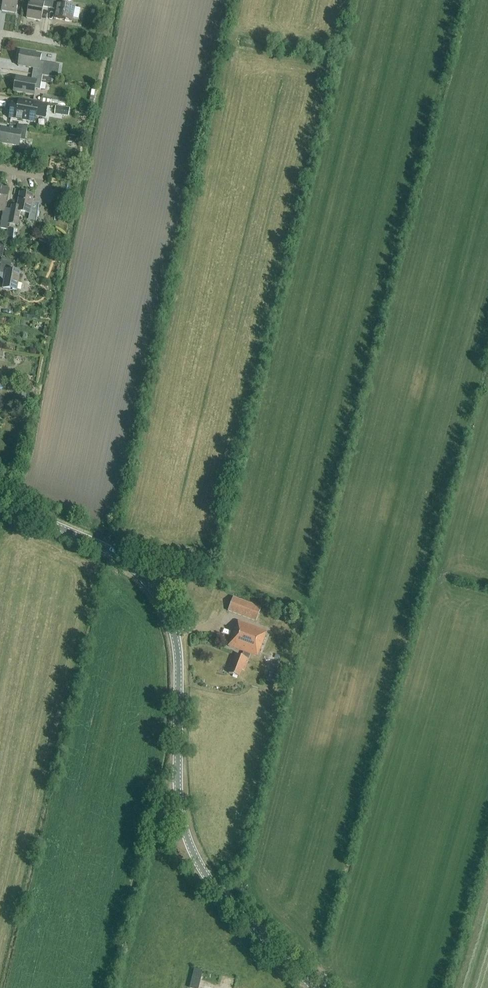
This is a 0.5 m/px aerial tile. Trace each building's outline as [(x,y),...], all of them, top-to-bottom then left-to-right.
[(2,11),(16,13),(18,0),(4,0),(2,11)] [(51,0),(37,0),(37,1),(32,0),(30,0),(27,18),(41,21),(43,7),(49,8),(51,0)] [(75,8),(63,6),(64,0),(51,0),(49,8),(55,9),(54,18),(72,21),(73,18),(79,19),(81,9),(75,8)] [(34,69),(33,74),(43,76),(45,63),(40,62),(41,55),(21,52),(18,66),(34,69)] [(16,78),(14,92),(34,96),(35,89),(40,90),(42,82),(42,78),(42,77),(43,76),(33,74),(32,80),(16,78)] [(66,106),(67,99),(43,95),(41,102),(66,106)] [(49,104),(38,102),(28,100),(27,106),(12,104),(9,118),(34,122),(36,116),(46,118),(49,104)] [(56,106),(55,112),(68,115),(69,108),(56,106)] [(27,127),(18,125),(16,131),(1,128),(0,135),(0,143),(19,146),(20,140),(25,141),(27,127)] [(0,186),(0,211),(3,212),(0,229),(7,230),(8,224),(11,209),(5,208),(8,189),(3,188),(3,187),(0,186)] [(11,209),(8,224),(18,226),(21,212),(30,213),(28,220),(36,222),(40,203),(32,202),(34,196),(20,193),(17,206),(12,205),(11,209)] [(9,241),(16,242),(17,234),(10,233),(9,241)] [(48,237),(41,236),(40,243),(46,244),(48,237)] [(2,261),(1,264),(0,271),(0,274),(5,275),(3,288),(17,290),(20,273),(10,271),(12,263),(2,261)] [(21,389),(19,399),(26,401),(28,390),(21,389)] [(256,621),(261,608),(233,597),(228,611),(256,621)] [(257,657),(267,632),(238,621),(235,629),(228,646),(244,652),(242,657),(236,654),(229,673),(239,677),(242,670),(244,671),(251,654),(257,657)] [(201,971),(195,970),(192,979),(199,980),(201,971)] [(213,981),(201,977),(197,987),(210,987),(213,981)]
